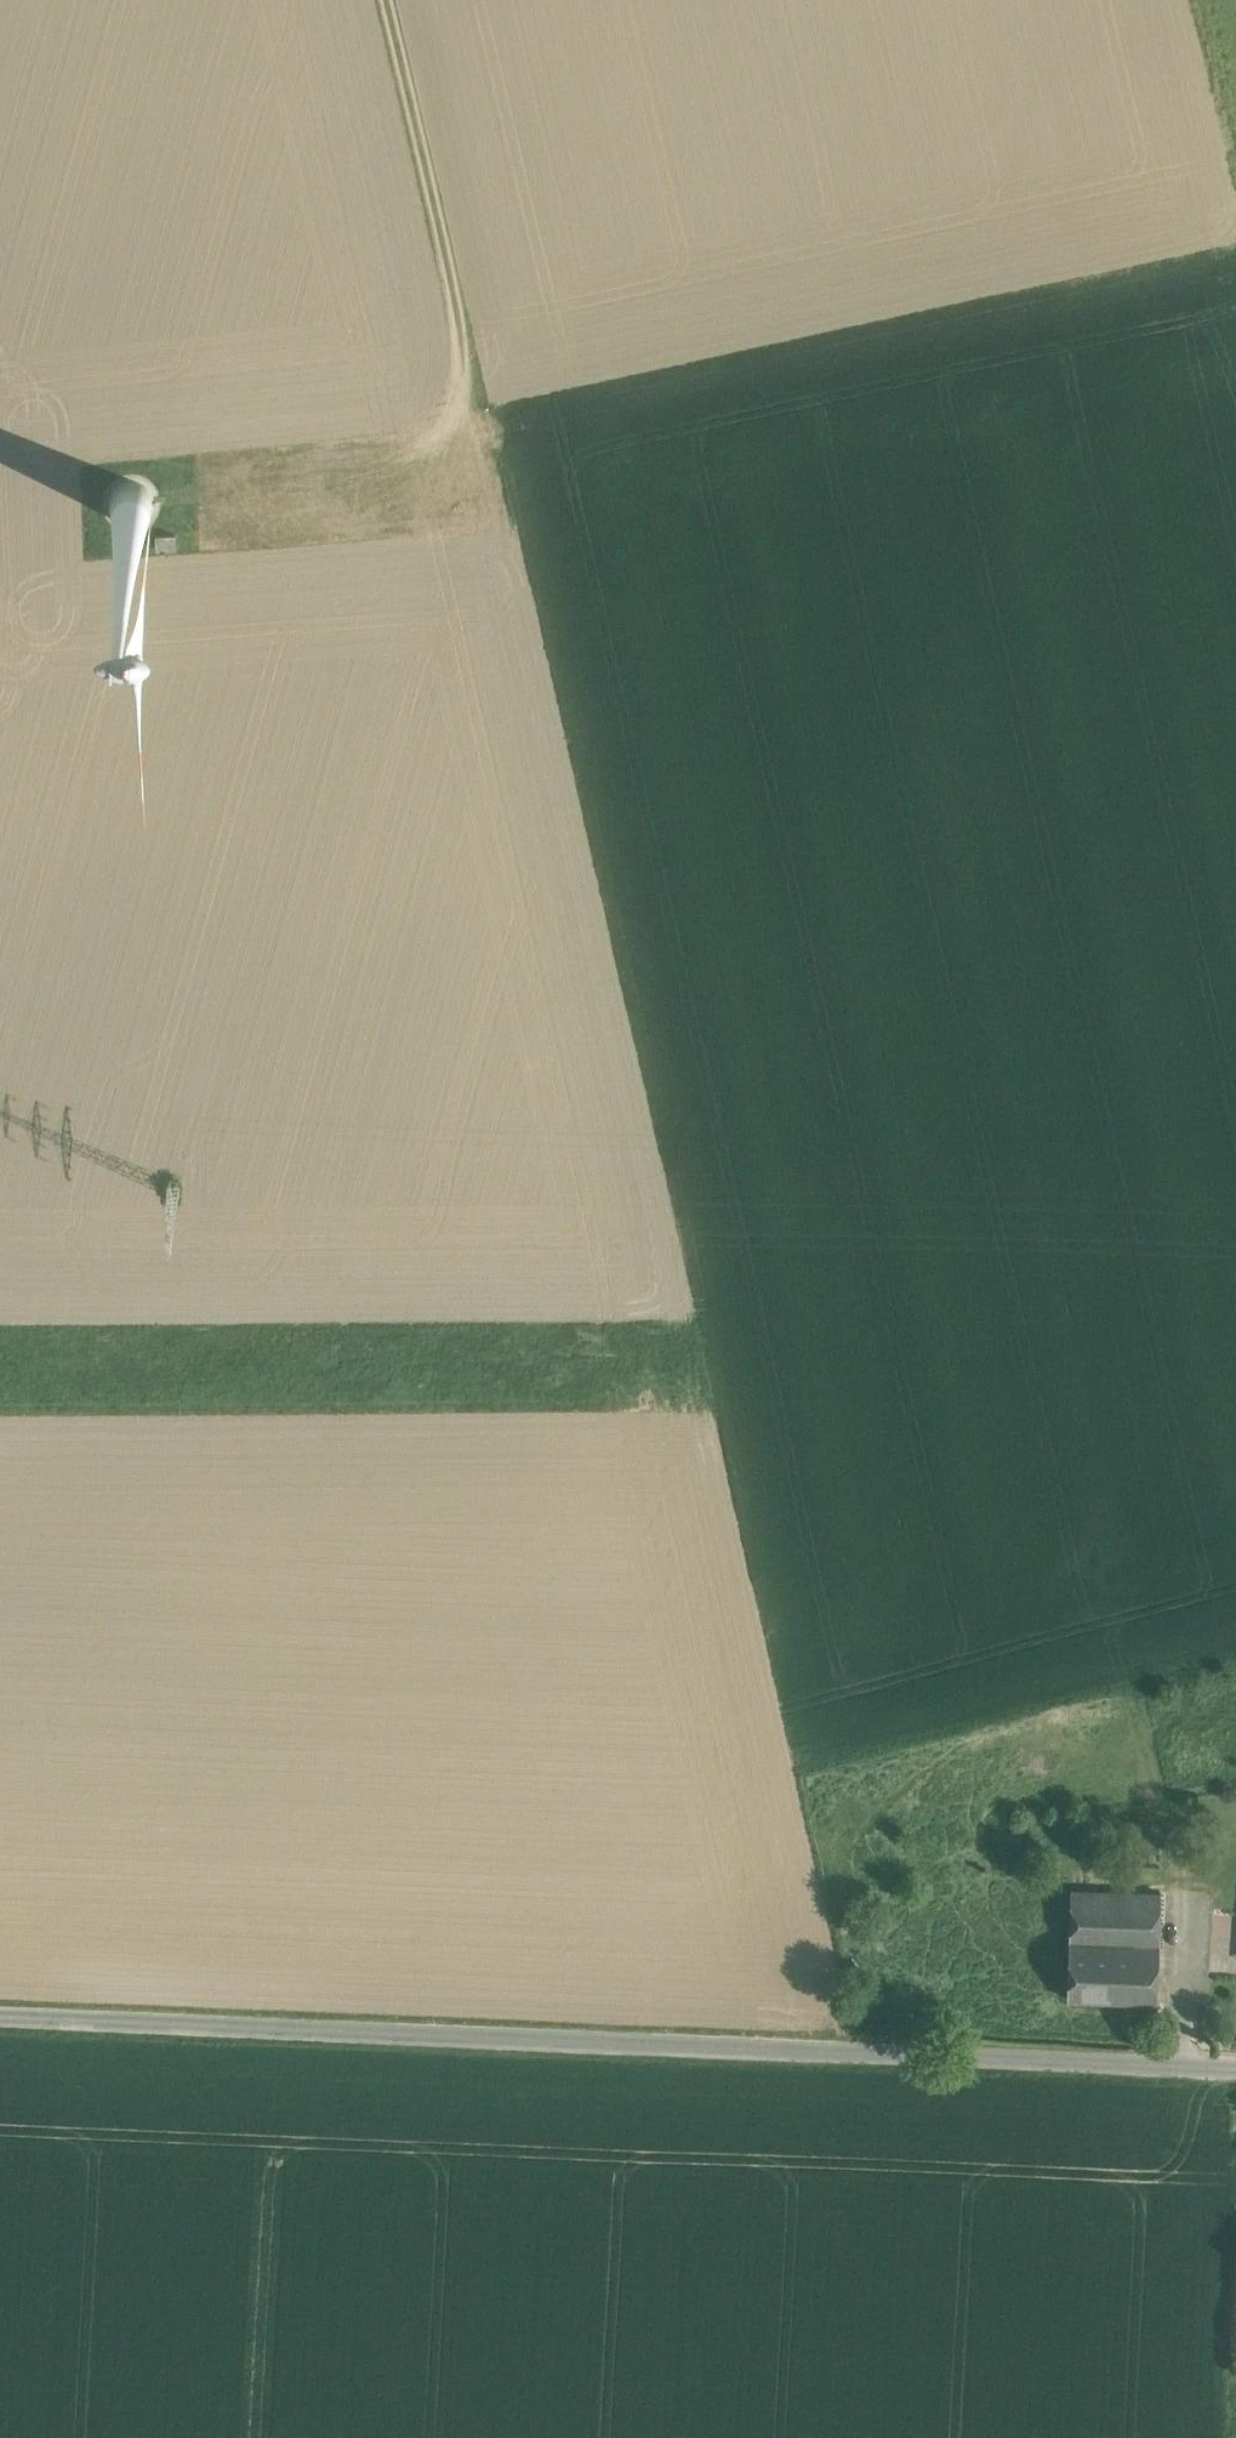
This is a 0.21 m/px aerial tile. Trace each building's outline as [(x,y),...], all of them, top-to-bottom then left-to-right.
[(1161,1891),(1071,1888),(1067,1998),(1157,2001),(1161,1891)]
